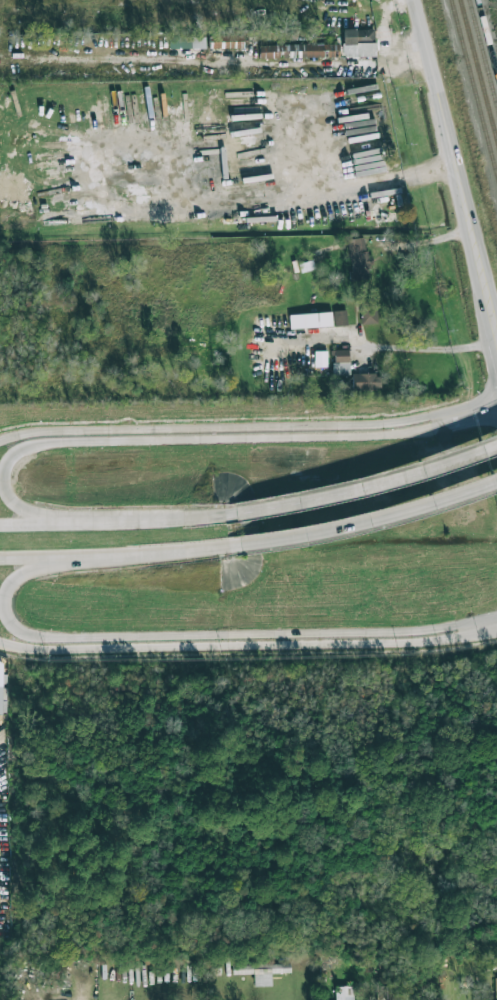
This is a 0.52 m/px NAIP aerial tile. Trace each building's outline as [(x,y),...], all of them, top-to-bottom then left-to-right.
[(343,57),(376,56),(375,28),(343,29),(343,57)] [(213,49),(244,48),(244,34),(213,34),(213,49)] [(206,48),(206,36),(169,36),(169,49),(206,48)] [(260,45),(260,59),(336,57),(336,43),(260,45)] [(349,239),(351,279),(370,278),(368,237),(349,239)] [(376,297),(360,298),(361,324),(377,323),(376,297)] [(335,326),(348,325),(346,309),(333,311),(335,326)] [(290,328),(332,326),(332,312),(289,314),(290,328)] [(334,375),(350,374),(350,349),(333,350),(334,375)] [(327,367),(328,351),(315,350),(314,367),(327,367)] [(352,373),(353,390),(381,389),(381,373),(352,373)] [(335,986),(335,999),(354,999),(354,986),(335,986)] [(396,987),(377,986),(376,999),(396,999),(396,987)]
